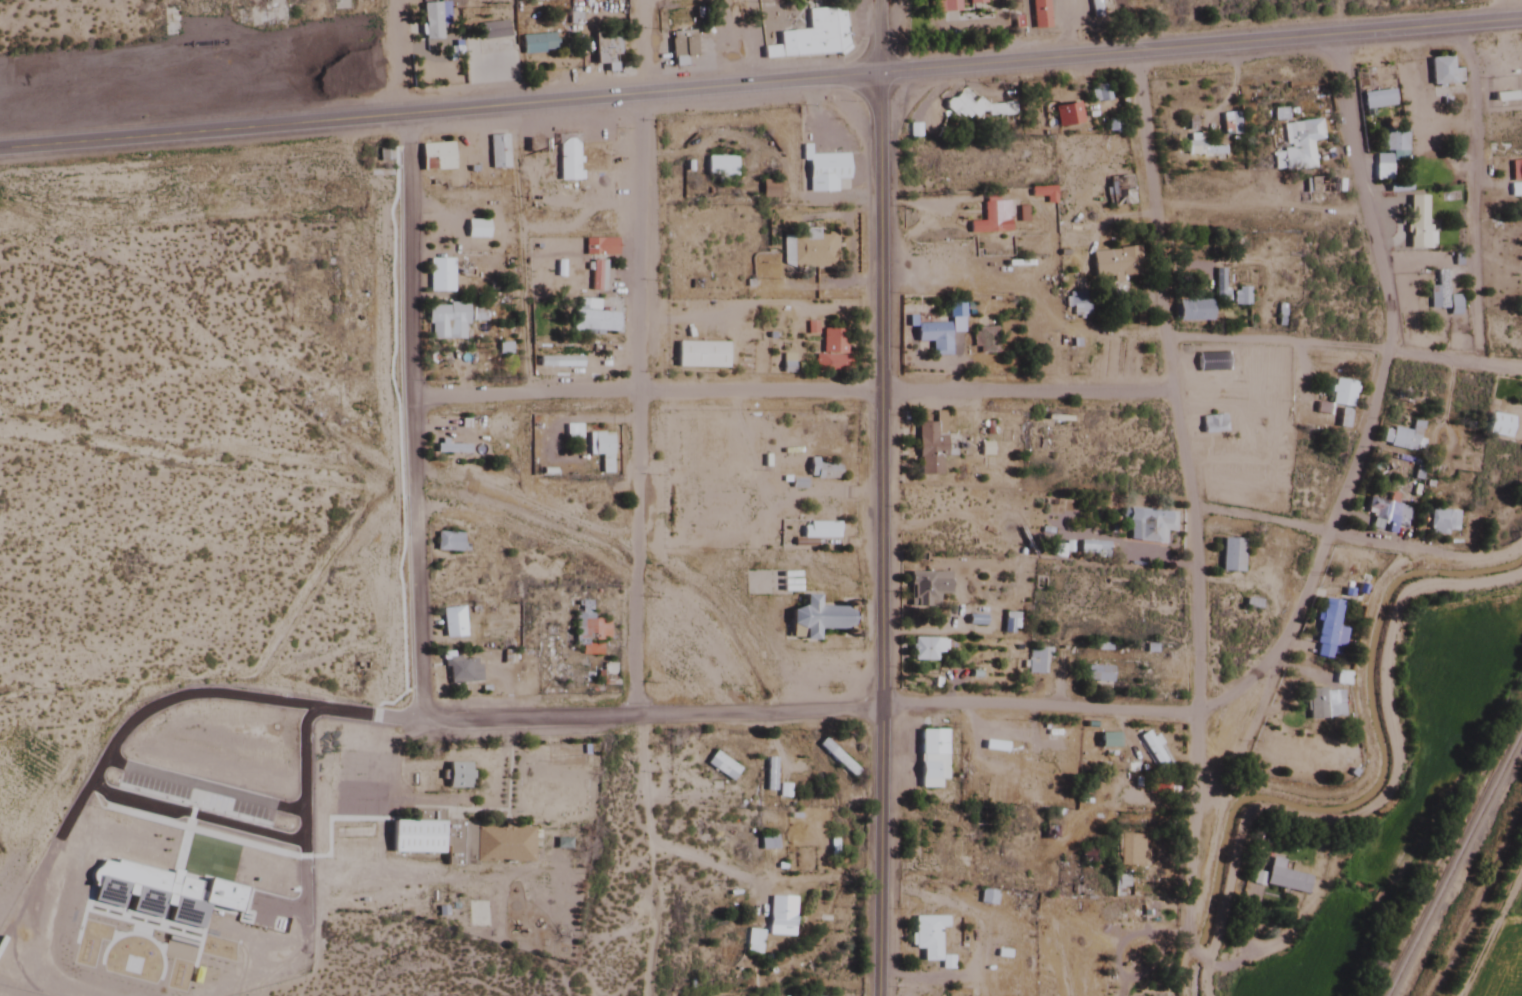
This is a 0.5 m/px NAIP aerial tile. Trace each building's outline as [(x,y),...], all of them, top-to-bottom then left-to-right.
[(284,0),(248,0),(249,10),(236,11),(237,25),(285,22),(284,0)] [(942,13),(959,12),(958,0),(941,0),(942,13)] [(1046,0),(1029,0),(1032,31),(1049,29),(1046,0)] [(1090,18),(1099,17),(1098,0),(1088,0),(1090,18)] [(421,4),(421,40),(440,40),(440,4),(421,4)] [(845,8),(806,10),(808,31),(761,34),(762,62),(834,58),(847,43),(845,8)] [(477,26),(479,42),(506,39),(504,22),(477,26)] [(591,34),(592,65),(620,64),(618,33),(591,34)] [(553,35),(519,36),(520,54),(554,53),(553,35)] [(669,38),(670,56),(683,55),(683,56),(693,55),(691,36),(669,38)] [(683,55),(683,56),(684,65),(671,66),(670,56),(683,55)] [(1429,86),(1460,85),(1460,69),(1450,69),(1450,58),(1429,59),(1429,86)] [(1107,101),(1106,87),(1090,88),(1091,102),(1107,101)] [(1392,92),(1362,92),(1362,108),(1392,108),(1392,92)] [(1013,101),(967,104),(966,96),(943,97),(944,118),(1014,114),(1013,101)] [(1080,124),(1077,104),(1053,107),(1056,127),(1080,124)] [(1222,115),(1222,134),(1236,134),(1236,115),(1222,115)] [(1121,133),(1121,120),(1106,120),(1106,133),(1121,133)] [(1279,125),(1284,171),(1313,168),(1310,142),(1322,140),(1319,120),(1279,125)] [(1405,133),(1381,133),(1381,152),(1405,152),(1405,133)] [(506,169),(506,135),(488,135),(488,169),(506,169)] [(557,180),(557,144),(565,138),(567,138),(575,144),(575,180),(557,180)] [(1187,157),(1205,157),(1205,142),(1187,142),(1187,157)] [(420,171),(451,171),(451,143),(420,143),(420,171)] [(807,193),(848,191),(846,153),(807,154),(807,144),(799,145),(800,161),(806,161),(807,193)] [(377,148),(377,162),(391,162),(391,148),(377,148)] [(1373,181),(1390,181),(1390,155),(1374,155),(1373,181)] [(734,178),(734,156),(705,156),(705,178),(734,178)] [(1521,197),(1521,160),(1509,161),(1510,197),(1521,197)] [(1116,180),(1118,184),(1111,188),(1115,196),(1116,195),(1121,206),(1134,200),(1124,177),(1116,180)] [(1329,180),(1307,180),(1308,195),(1329,194),(1329,180)] [(775,184),(760,184),(760,197),(775,197),(775,184)] [(1044,204),(1054,202),(1052,185),(1028,188),(1029,197),(1043,196),(1044,204)] [(968,233),(1008,232),(1007,201),(996,201),(996,193),(982,193),(982,221),(967,221),(968,233)] [(1433,230),(1425,230),(1425,197),(1407,197),(1407,248),(1433,248),(1433,230)] [(486,239),(486,220),(465,220),(465,239),(486,239)] [(802,231),(802,235),(781,235),(781,268),(836,268),(835,230),(802,231)] [(582,240),(582,258),(616,257),(616,238),(582,240)] [(1091,277),(1137,275),(1136,249),(1090,250),(1091,277)] [(427,293),(452,293),(452,259),(427,259),(427,293)] [(602,261),(589,261),(589,291),(602,291),(602,261)] [(1443,286),(1428,286),(1428,308),(1443,308),(1443,286)] [(1233,306),(1248,306),(1248,288),(1233,288),(1233,306)] [(1073,309),(1085,304),(1080,291),(1068,296),(1073,309)] [(1448,315),(1458,315),(1458,296),(1448,296),(1448,315)] [(616,313),(583,311),(583,300),(572,299),(571,332),(615,333),(616,313)] [(1208,321),(1208,300),(1175,300),(1175,321),(1208,321)] [(948,317),(961,315),(960,303),(947,304),(948,317)] [(465,339),(465,304),(426,305),(427,339),(465,339)] [(930,355),(947,355),(947,324),(915,324),(915,342),(930,342),(930,355)] [(846,330),(821,329),(820,355),(814,354),(813,372),(844,373),(846,330)] [(725,342),(675,342),(675,368),(725,368),(725,342)] [(1328,406),(1351,409),(1354,381),(1331,379),(1328,406)] [(1507,439),(1512,417),(1489,412),(1484,434),(1507,439)] [(915,475),(941,475),(941,419),(935,419),(935,423),(916,423),(915,475)] [(1419,439),(1422,422),(1411,420),(1409,432),(1383,428),(1380,445),(1420,451),(1422,439),(1419,439)] [(580,425),(563,425),(563,439),(580,439),(580,425)] [(467,443),(434,443),(434,454),(467,454),(467,443)] [(837,463),(808,463),(808,479),(837,479),(837,463)] [(789,485),(789,499),(802,499),(802,485),(789,485)] [(1371,518),(1369,527),(1393,534),(1396,525),(1404,527),(1409,508),(1367,497),(1363,515),(1371,518)] [(1127,542),(1162,543),(1162,531),(1172,531),(1173,511),(1125,510),(1125,521),(1128,521),(1127,542)] [(1428,534),(1457,534),(1457,510),(1428,510),(1428,534)] [(837,539),(837,523),(800,523),(800,539),(837,539)] [(434,552),(461,552),(461,532),(434,532),(434,552)] [(1241,572),(1241,538),(1219,538),(1219,572),(1241,572)] [(947,594),(947,572),(906,572),(906,608),(937,608),(937,594),(947,594)] [(794,629),(788,622),(788,612),(794,606),(801,606),(801,595),(815,595),(815,606),(842,606),(842,629),(815,629),(815,640),(801,640),(801,629),(794,629)] [(1312,657),(1329,659),(1331,647),(1341,648),(1344,629),(1335,628),(1339,602),(1320,599),(1312,657)] [(607,640),(607,620),(589,619),(589,601),(573,601),(573,647),(579,647),(579,654),(599,655),(599,640),(607,640)] [(440,609),(442,638),(462,636),(460,608),(440,609)] [(1002,633),(1014,633),(1014,613),(1002,613),(1002,633)] [(910,662),(934,662),(934,651),(944,651),(944,638),(910,638),(910,662)] [(1026,674),(1044,674),(1044,648),(1026,648),(1026,674)] [(444,659),(445,684),(477,683),(477,658),(444,659)] [(1110,667),(1084,667),(1084,682),(1110,682),(1110,667)] [(1305,689),(1305,719),(1329,719),(1329,689),(1305,689)] [(917,789),(938,789),(938,780),(945,780),(945,730),(917,730),(917,789)] [(1157,769),(1167,763),(1146,730),(1136,736),(1157,769)] [(1012,733),(982,732),(982,749),(1011,750),(1012,733)] [(816,744),(851,779),(857,773),(823,738),(816,744)] [(738,769),(712,752),(704,764),(730,782),(738,769)] [(468,763),(446,763),(446,788),(468,788),(468,763)] [(1018,784),(988,784),(988,806),(1018,806),(1018,784)] [(393,823),(393,855),(442,855),(442,849),(447,849),(447,868),(476,868),(476,864),(532,865),(532,829),(475,829),(476,824),(462,824),(462,822),(442,822),(442,811),(412,811),(412,819),(412,823),(393,823)] [(1118,835),(1118,866),(1144,866),(1144,835),(1118,835)] [(775,848),(775,840),(772,840),(772,836),(760,836),(760,848),(775,848)] [(202,931),(169,923),(173,909),(169,908),(163,906),(160,920),(131,913),(134,899),(126,896),(122,911),(93,903),(97,889),(92,888),(93,884),(92,882),(91,882),(90,879),(91,876),(93,873),(95,871),(98,870),(99,868),(101,865),(102,863),(115,866),(116,862),(171,877),(173,872),(182,874),(181,879),(201,885),(199,893),(205,895),(209,881),(246,891),(240,915),(238,914),(209,907),(202,931)] [(791,936),(793,897),(768,896),(766,935),(791,936)] [(939,928),(945,928),(945,917),(910,917),(910,950),(920,950),(920,962),(939,962),(939,928)]
